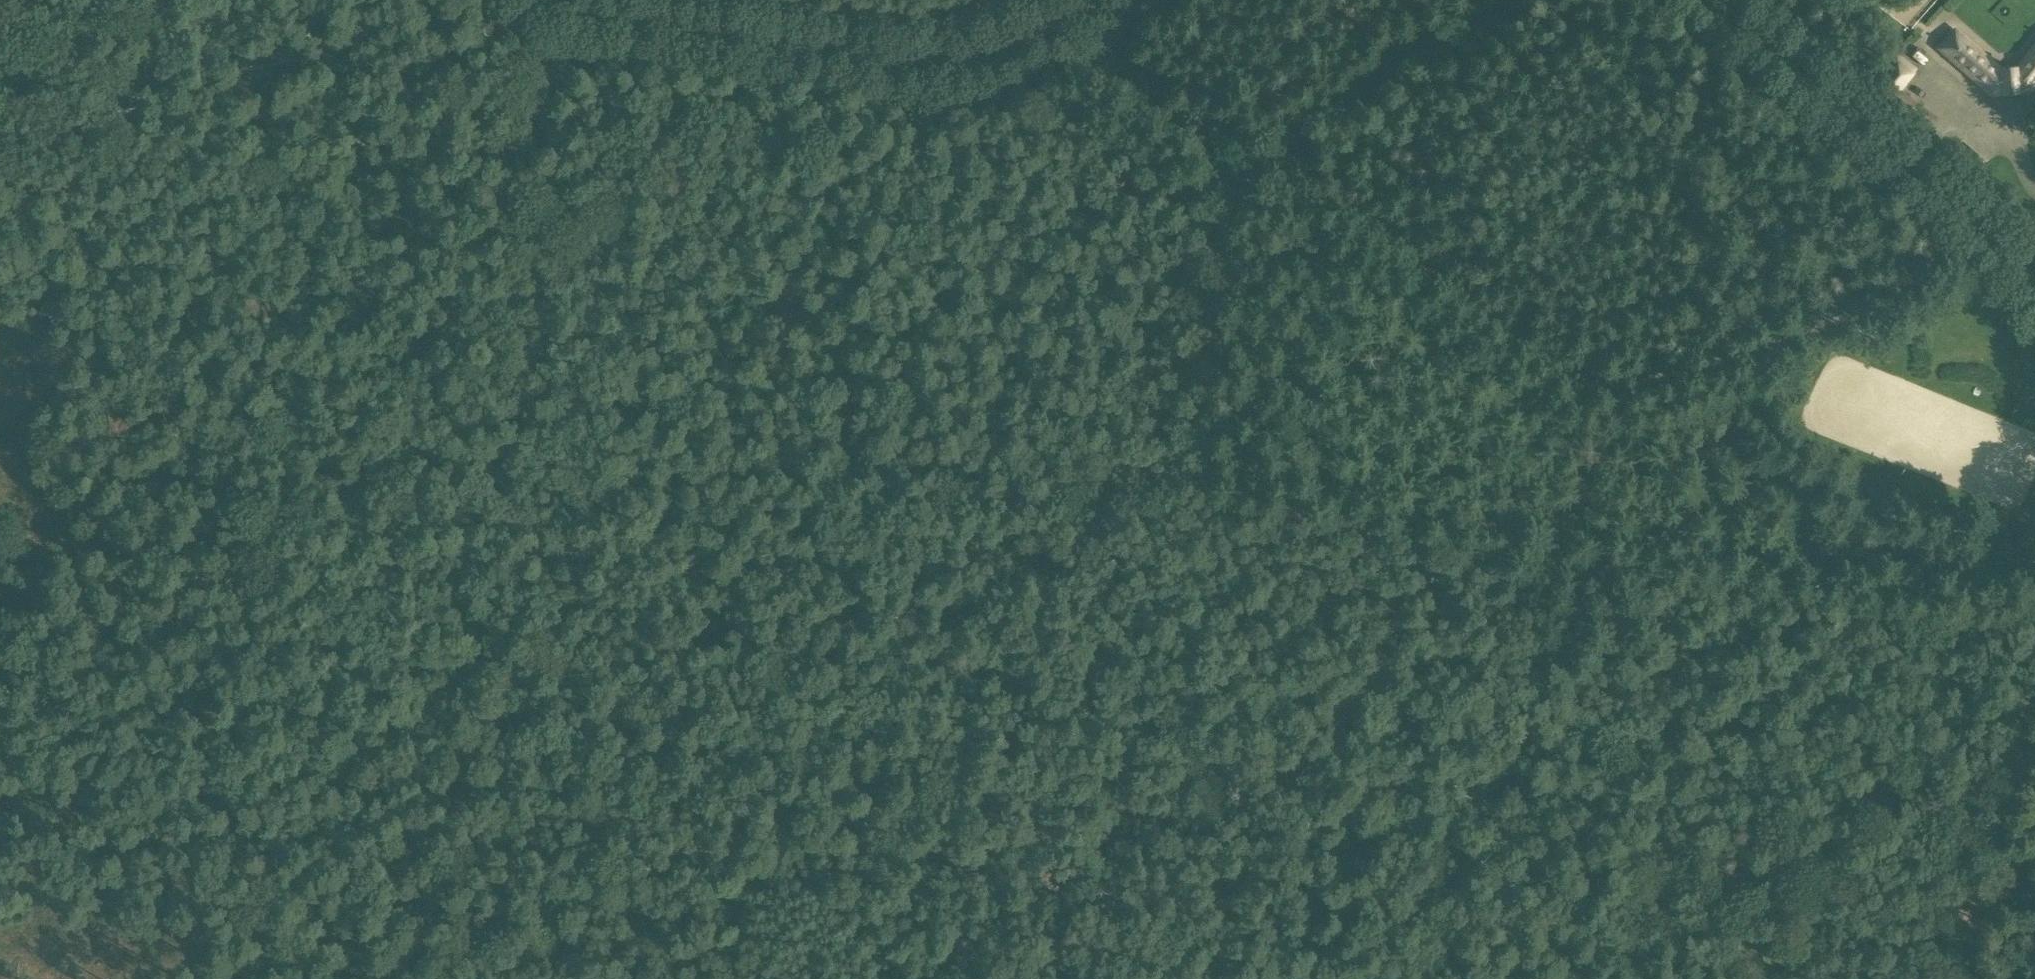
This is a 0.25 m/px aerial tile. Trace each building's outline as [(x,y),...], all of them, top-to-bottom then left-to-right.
[(2018,68),(2019,68),(2018,69),(2016,70),(2016,69),(2001,70),(2001,71),(2000,71),(1999,70),(1999,69),(1955,31),(1940,48),(1984,86),(1985,85),(1993,91),(2003,91),(2003,92),(2018,91),(2018,89),(2027,89),(2034,81),(2034,82),(2034,48),(2018,68)] [(1891,100),(1916,71),(1897,54),(1872,84),(1891,100)]
